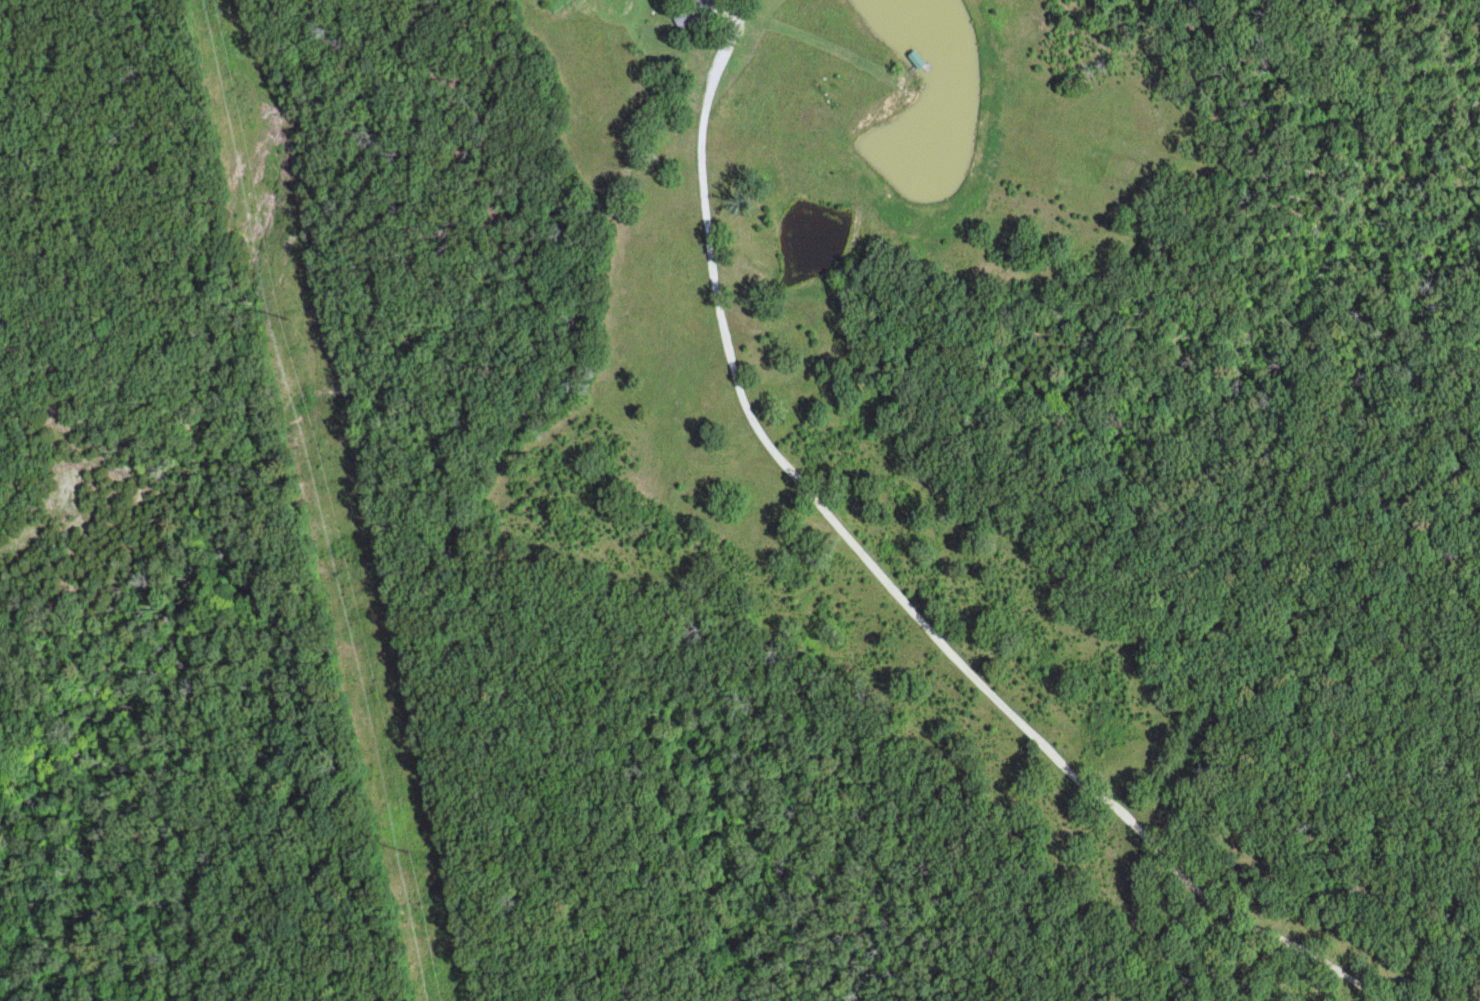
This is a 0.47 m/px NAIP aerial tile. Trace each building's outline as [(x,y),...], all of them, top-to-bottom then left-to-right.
[(686,34),(715,5),(710,0),(692,0),(672,20),(686,34)]
